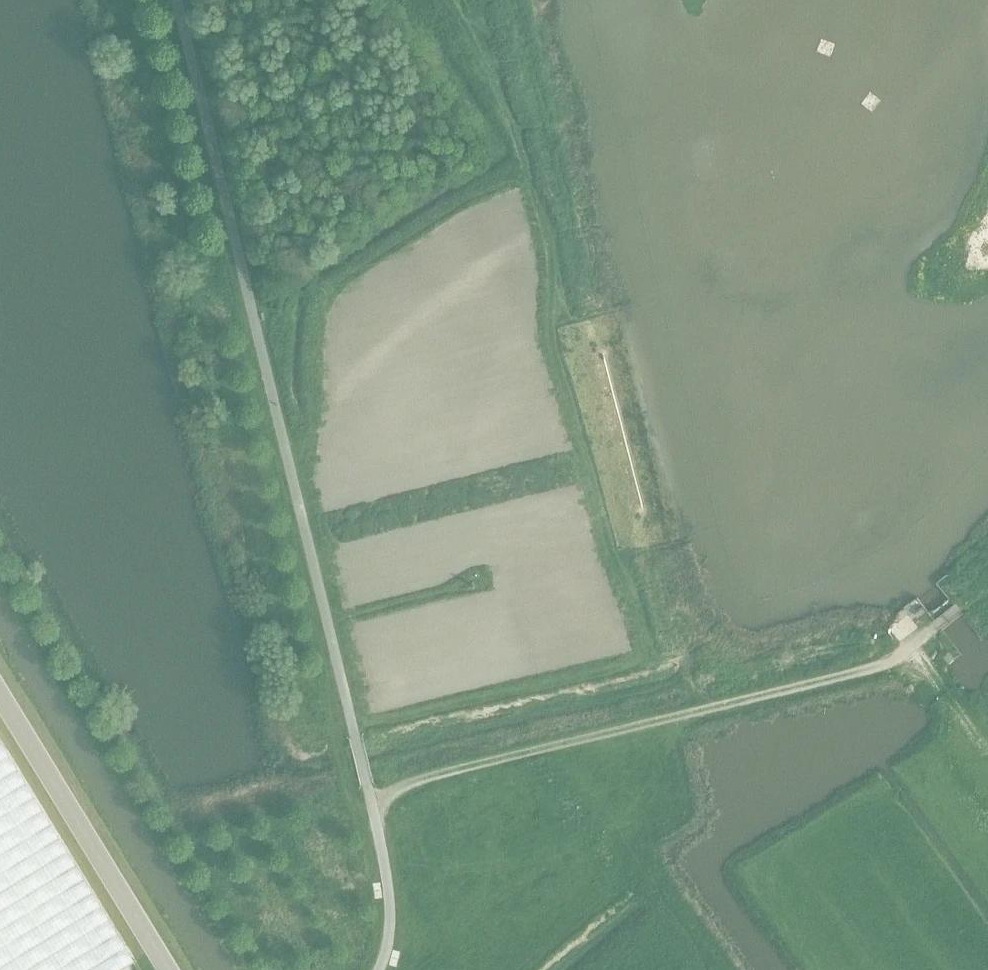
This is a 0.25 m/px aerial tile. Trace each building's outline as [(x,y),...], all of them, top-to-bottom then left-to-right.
[(134,959),(0,740),(0,969),(116,969),(134,959)]
